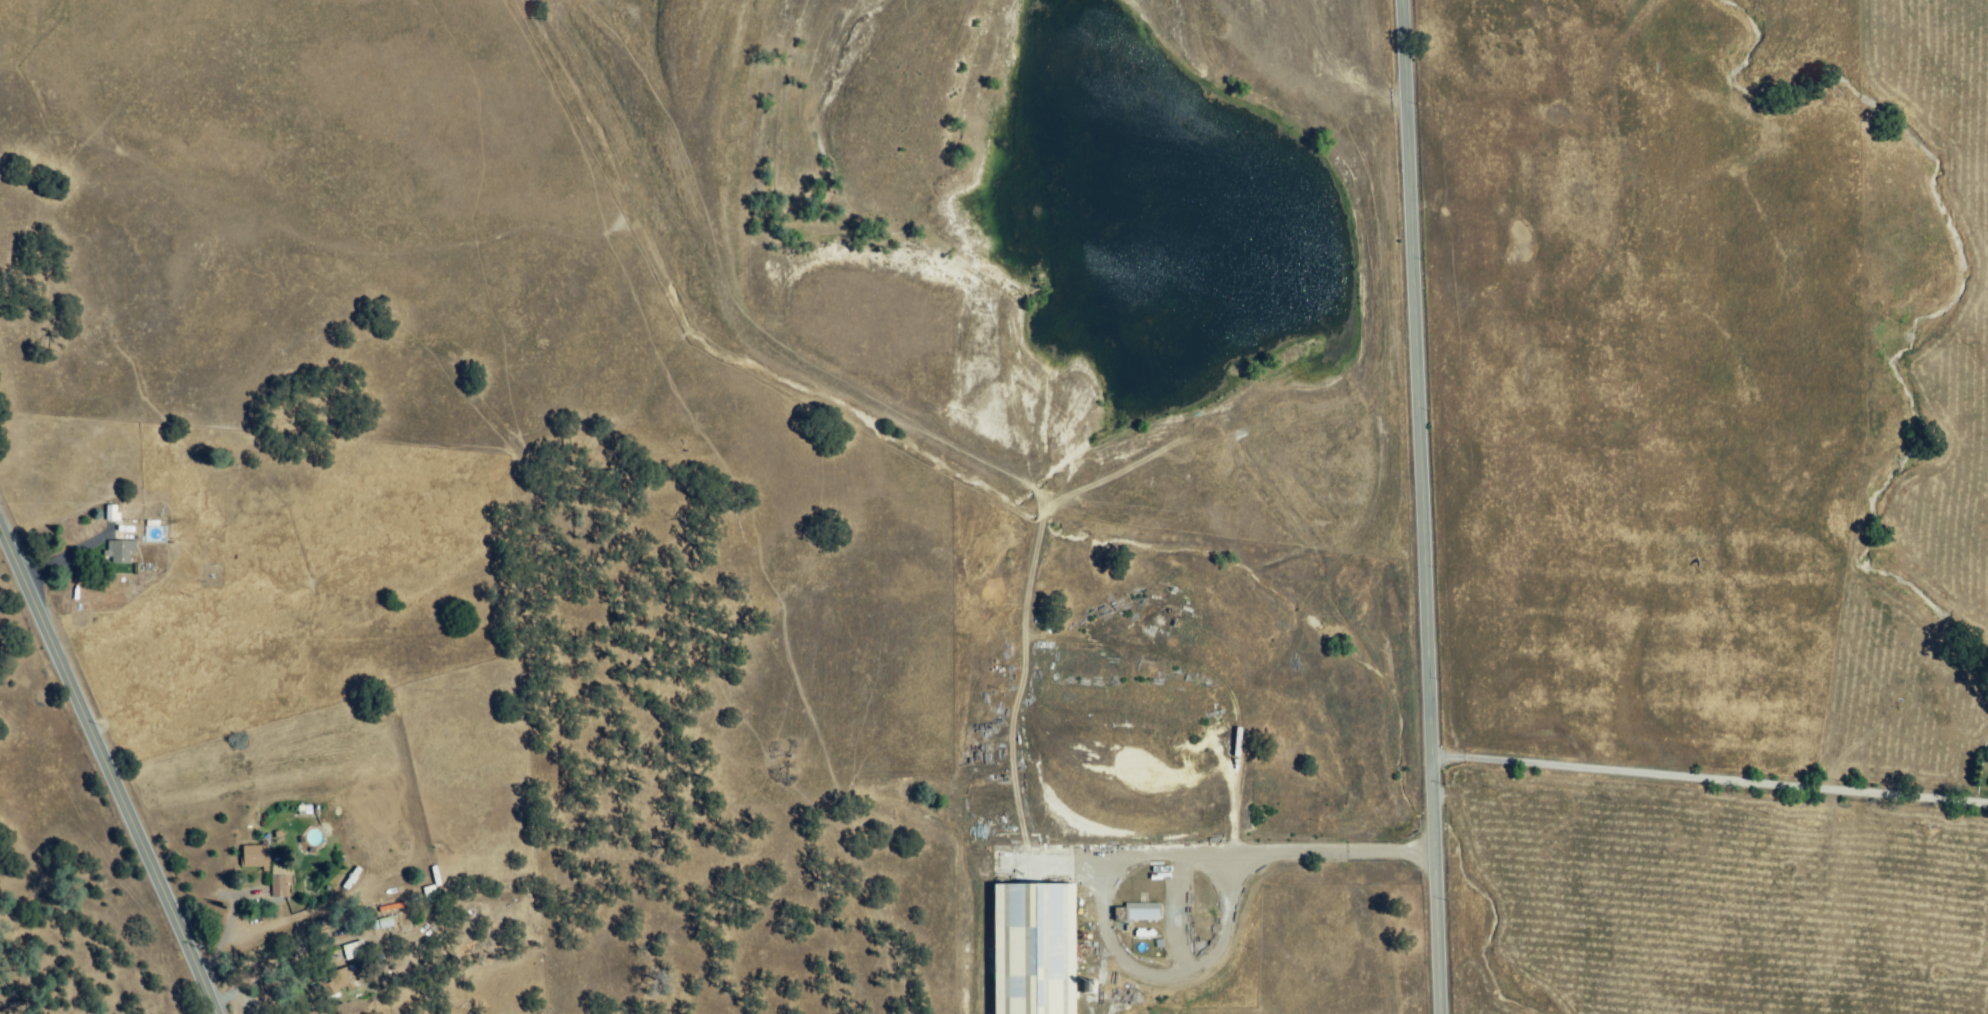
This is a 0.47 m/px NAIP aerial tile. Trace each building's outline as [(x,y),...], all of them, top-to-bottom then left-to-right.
[(118,506),(105,506),(105,521),(118,522),(118,506)] [(107,558),(113,540),(133,546),(128,565),(107,558)] [(244,866),(245,847),(269,849),(268,868),(244,866)] [(273,896),(274,863),(293,863),(292,897),(273,896)] [(1073,884),(1073,1013),(994,1013),(994,885),(1073,884)] [(425,889),(434,887),(437,901),(428,903),(425,889)] [(1159,906),(1160,919),(1117,922),(1116,909),(1159,906)] [(380,929),(394,926),(393,916),(378,919),(380,929)] [(345,948),(363,942),(366,954),(348,959),(345,948)] [(350,966),(359,980),(331,998),(321,984),(350,966)]
